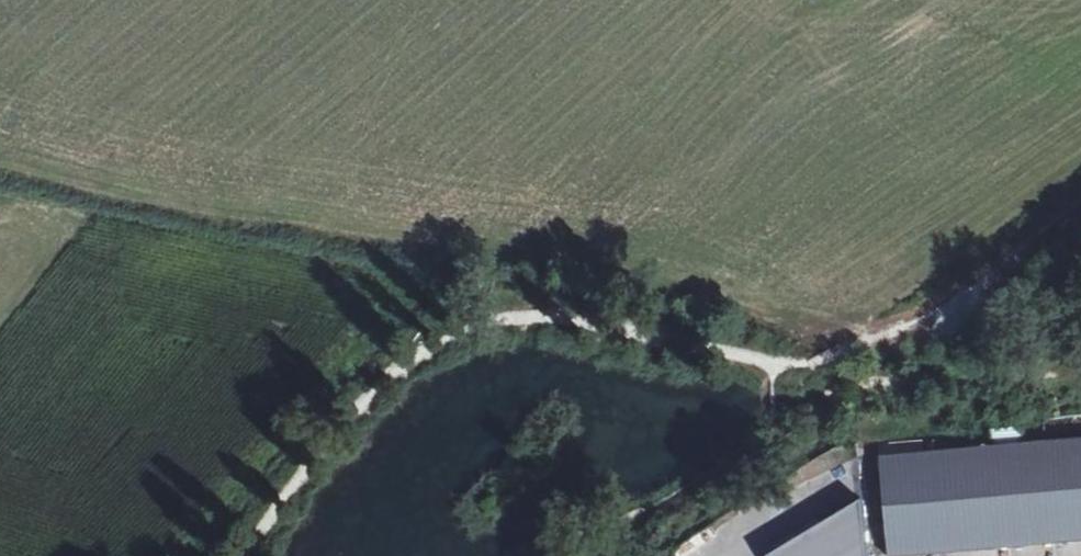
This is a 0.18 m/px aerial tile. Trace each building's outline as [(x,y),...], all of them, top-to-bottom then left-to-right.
[(881,451),(889,553),(1080,536),(1080,433),(881,451)] [(767,554),(768,555),(867,555),(862,497),(767,554)]
